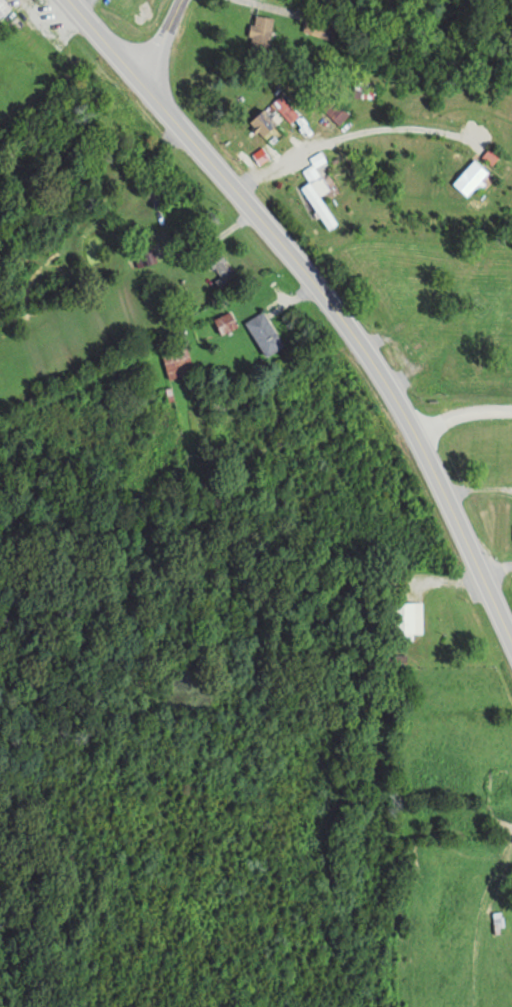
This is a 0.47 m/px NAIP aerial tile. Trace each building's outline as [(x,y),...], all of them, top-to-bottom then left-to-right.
[(11,7),(5,0),(0,0),(0,16),(11,7)] [(324,32),(330,35),(335,25),(311,11),(301,29),(320,40),(324,32)] [(267,55),(273,17),(255,14),(249,52),(267,55)] [(249,121),(265,138),(295,110),(279,94),(249,121)] [(350,114),(333,97),(322,109),(339,125),(350,114)] [(491,165),(498,156),(488,148),(481,156),(491,165)] [(301,186),(328,228),(336,223),(318,195),(328,189),(315,168),(325,161),(319,152),(310,157),(313,163),(303,170),(310,181),(301,186)] [(487,172),(474,159),(453,182),(465,194),(487,172)] [(136,265),(157,260),(155,251),(160,250),(157,239),(132,244),(136,265)] [(205,261),(224,284),(235,274),(217,252),(205,261)] [(220,334),(238,326),(231,310),(213,318),(220,334)] [(245,320),(265,356),(283,346),(263,310),(245,320)] [(167,378),(192,373),(187,347),(161,352),(167,378)] [(421,601),(392,601),(392,632),(421,632),(421,601)]
